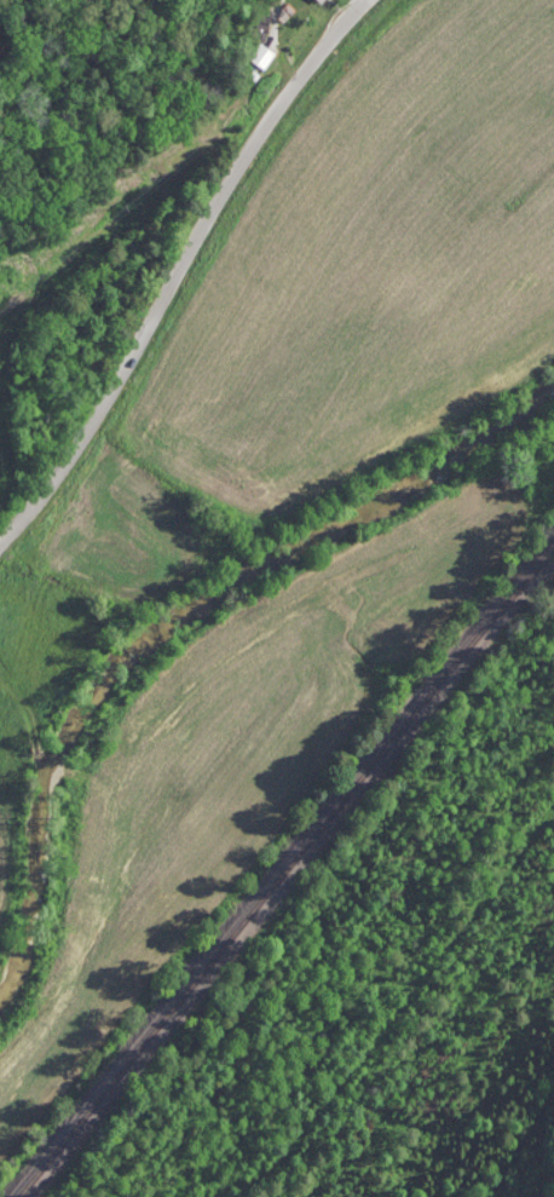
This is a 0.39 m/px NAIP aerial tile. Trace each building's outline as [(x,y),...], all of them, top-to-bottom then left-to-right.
[(270,51),(255,41),(243,58),(258,68),(270,51)]
